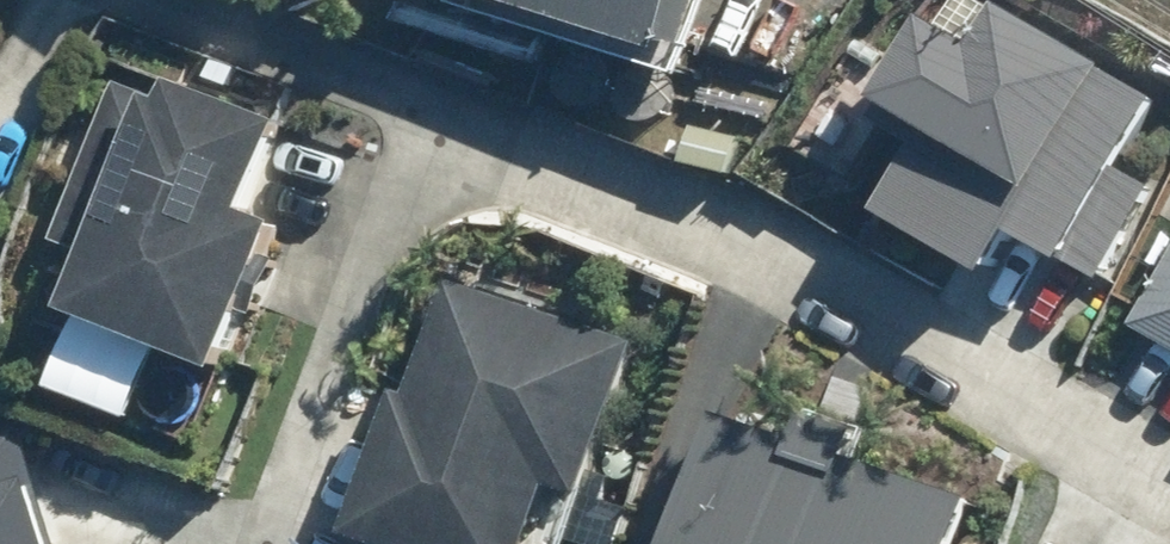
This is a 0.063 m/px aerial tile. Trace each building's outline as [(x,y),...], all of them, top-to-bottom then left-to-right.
[(643,0),(538,0),(634,30),(643,0)] [(1022,27),(975,0),(963,0),(897,116),(946,144),(910,208),(1028,276),(1050,238),(1121,278),(1169,193),(1169,188),(1145,174),(1169,130),(1169,82),(1035,4),(1022,27)] [(176,99),(125,81),(69,244),(113,259),(93,314),(260,372),(312,223),(281,212),(313,120),(184,75),(176,99)] [(504,543),(542,543),(643,300),(498,241),(392,498),(504,543)] [(1148,328),(1169,340),(1169,289),(1148,328)] [(818,441),(735,413),(691,543),(990,543),(1003,503),(877,461),(887,430),(828,410),(818,441)] [(65,486),(54,489),(36,425),(0,435),(0,543),(82,543),(65,486)]
